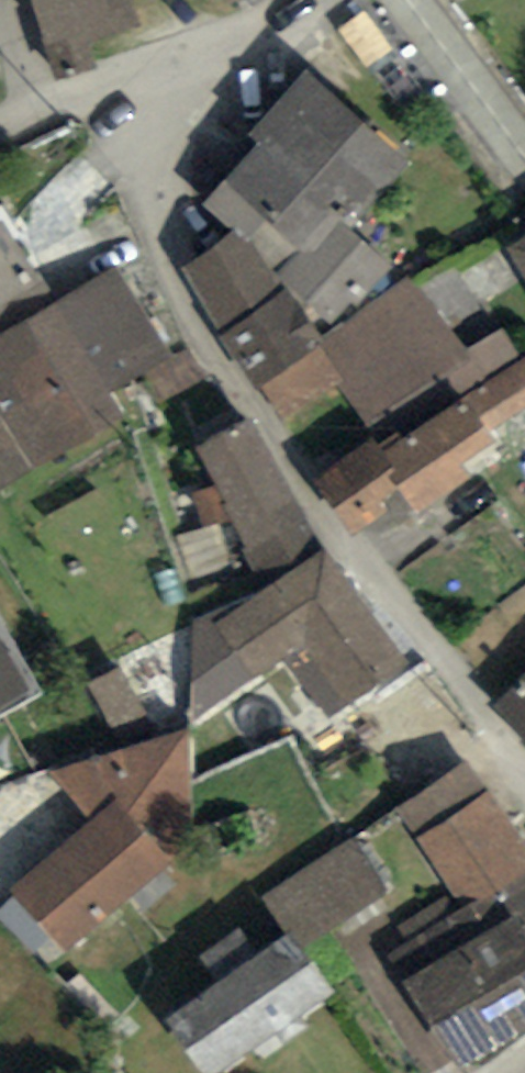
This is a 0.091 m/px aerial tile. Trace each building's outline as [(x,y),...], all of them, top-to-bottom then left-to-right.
[(61,64),(90,54),(83,32),(139,14),(135,0),(40,0),(61,64)] [(408,153),(303,62),(246,126),(255,134),(198,198),(231,227),(288,276),(332,314),(384,255),(347,222),(408,153)] [(288,276),(231,227),(183,259),(282,418),(335,383),(362,419),(476,347),(408,271),(321,330),(288,276)] [(506,242),(524,272),(524,231),(506,242)] [(114,263),(0,329),(0,487),(126,413),(114,392),(148,373),(161,395),(204,370),(189,345),(170,356),(114,263)] [(464,387),(492,426),(524,405),(524,350),(464,387)] [(464,387),(379,446),(400,475),(417,506),(470,470),(460,455),(495,430),(492,426),(464,387)] [(324,534),(247,410),(195,439),(263,580),(324,534)] [(379,446),(369,432),(311,472),(350,531),(384,507),(376,496),(400,475),(379,446)] [(413,653),(324,534),(263,580),(210,619),(252,676),(302,639),(348,701),(413,653)] [(36,678),(0,612),(0,698),(36,678)] [(497,699),(524,724),(524,668),(497,699)] [(49,768),(87,814),(9,878),(63,943),(191,838),(183,725),(49,768)] [(391,808),(460,906),(524,860),(524,840),(465,756),(391,808)] [(385,882),(348,832),(265,893),(286,921),(301,943),(385,882)] [(408,976),(460,1057),(524,1016),(524,924),(515,908),(408,976)] [(301,943),(286,921),(164,1006),(206,1066),(328,981),(301,943)]
